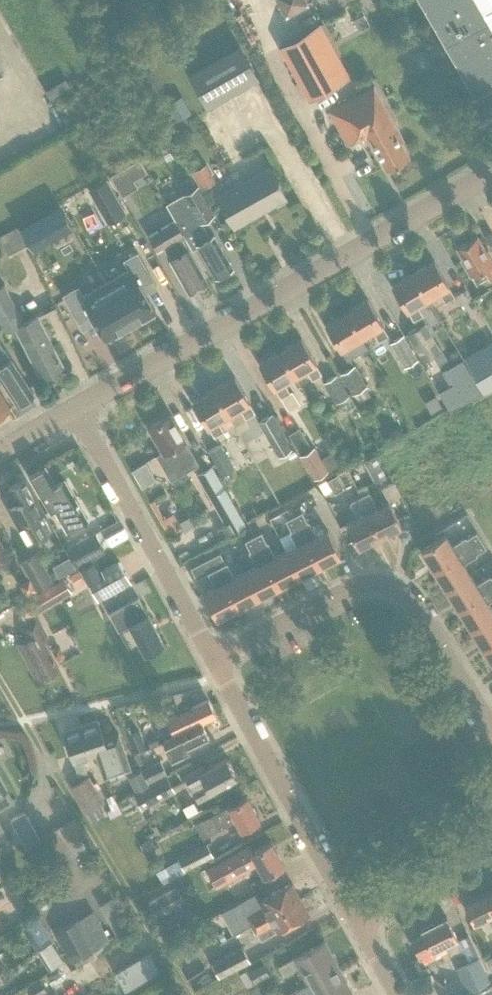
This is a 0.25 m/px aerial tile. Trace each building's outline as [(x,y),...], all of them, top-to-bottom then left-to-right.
[(477,92),(491,84),(491,0),(424,0),(477,92)] [(353,19),(359,30),(370,24),(364,13),(353,19)] [(351,77),(321,23),(279,45),(309,100),(351,77)] [(210,106),(259,79),(240,45),(191,73),(210,106)] [(72,61),(53,73),(63,89),(82,77),(72,61)] [(387,169),(410,157),(401,140),(403,139),(394,121),(395,120),(376,86),(331,110),(349,144),(363,137),(364,139),(369,136),(387,169)] [(181,93),(167,101),(177,119),(191,110),(181,93)] [(171,141),(159,147),(166,159),(178,153),(171,141)] [(155,159),(150,150),(140,156),(145,165),(146,166),(154,161),(155,159)] [(214,151),(201,159),(213,176),(226,168),(214,151)] [(235,226),(287,197),(270,166),(218,195),(235,226)] [(89,189),(107,220),(124,210),(106,179),(89,189)] [(193,248),(199,245),(217,275),(233,266),(214,233),(209,236),(201,221),(214,213),(198,185),(166,203),(176,221),(177,220),(187,238),(193,248)] [(138,216),(130,222),(142,237),(150,231),(138,216)] [(177,220),(176,221),(150,235),(158,249),(164,246),(190,291),(208,280),(185,239),(187,238),(177,220)] [(491,277),(491,255),(488,249),(486,250),(478,234),(457,246),(464,257),(462,258),(471,275),(484,267),(491,278),(491,277)] [(130,268),(106,281),(131,324),(142,318),(143,321),(155,314),(153,312),(156,310),(145,292),(142,285),(153,278),(145,264),(138,252),(125,259),(130,268)] [(449,285),(450,284),(435,259),(414,272),(428,297),(440,290),(446,301),(455,295),(449,285)] [(428,297),(414,272),(393,284),(407,309),(408,309),(414,319),(424,314),(417,303),(428,297)] [(131,324),(106,281),(83,294),(79,286),(64,294),(79,321),(92,313),(96,320),(107,338),(109,337),(111,339),(122,333),(121,330),(131,324)] [(13,300),(4,283),(0,285),(0,318),(8,335),(19,330),(43,377),(65,366),(38,313),(23,321),(13,300)] [(382,324),(383,323),(368,298),(347,310),(362,335),(373,329),(379,340),(389,334),(382,324)] [(362,335),(347,310),(326,323),(341,348),(341,347),(348,358),(368,346),(362,335)] [(170,312),(146,323),(150,332),(174,321),(170,312)] [(441,349),(425,322),(407,332),(423,360),(441,349)] [(390,343),(404,367),(418,360),(404,335),(390,343)] [(316,362),(317,362),(302,337),(281,349),(295,374),(307,368),(313,378),(322,373),(316,362)] [(2,344),(0,341),(0,364),(0,365),(0,376),(18,403),(34,392),(3,344),(2,344)] [(491,385),(491,348),(468,362),(484,389),(491,385)] [(295,374),(281,349),(260,361),(274,386),(275,386),(281,397),(290,391),(284,381),(295,374)] [(367,386),(355,365),(340,374),(353,395),(354,394),(359,401),(371,394),(366,387),(367,386)] [(323,382),(336,403),(349,395),(337,374),(323,382)] [(235,375),(214,388),(229,413),(240,406),(246,417),(256,412),(249,401),(250,401),(235,375)] [(229,413),(214,388),(193,400),(208,425),(215,435),(224,430),(225,431),(235,425),(228,414),(229,413)] [(12,407),(0,389),(0,415),(12,407)] [(199,463),(192,451),(193,451),(186,439),(171,413),(149,426),(164,452),(157,456),(171,480),(199,463)] [(288,438),(273,413),(258,421),(271,442),(279,456),(293,448),(287,438),(288,438)] [(235,468),(221,443),(208,451),(222,475),(235,468)] [(314,479),(328,470),(321,458),(314,447),(300,456),(314,479)] [(321,458),(328,470),(339,464),(332,451),(321,458)] [(138,460),(146,477),(163,469),(154,452),(138,460)] [(375,479),(388,473),(377,452),(364,459),(375,479)] [(338,466),(348,480),(360,472),(351,458),(338,466)] [(247,525),(224,486),(212,465),(198,473),(233,533),(247,525)] [(46,466),(30,475),(50,509),(54,507),(66,526),(85,515),(64,478),(56,483),(46,466)] [(338,474),(327,479),(334,493),(345,487),(338,474)] [(9,487),(17,502),(7,508),(26,541),(53,527),(26,478),(9,487)] [(376,502),(370,491),(367,484),(357,489),(361,496),(380,534),(401,523),(390,501),(373,510),(371,505),(376,502)] [(380,534),(361,496),(351,501),(359,517),(347,522),(359,545),(380,534)] [(178,523),(191,516),(182,500),(169,507),(178,523)] [(295,515),(320,565),(341,554),(328,529),(317,535),(309,520),(308,521),(303,511),(295,515)] [(320,565),(295,515),(287,519),(292,529),(290,530),(298,544),(287,550),(300,575),(320,565)] [(66,546),(77,567),(105,551),(94,531),(66,546)] [(262,531),(254,536),(279,586),(300,575),(287,550),(276,556),(268,541),(267,542),(262,531)] [(434,568),(482,538),(477,531),(467,537),(466,536),(452,545),(445,533),(422,548),(434,568)] [(279,586),(254,536),(246,540),(251,550),(250,551),(257,565),(246,571),(258,596),(279,586)] [(487,546),(482,538),(434,568),(446,588),(470,573),(464,563),(478,554),(477,553),(487,546)] [(10,558),(0,540),(0,565),(10,558)] [(37,552),(24,559),(21,560),(37,589),(53,580),(37,552)] [(221,552),(212,557),(238,607),(258,596),(246,571),(235,577),(227,562),(226,563),(221,552)] [(238,607),(212,557),(192,567),(197,578),(209,572),(216,586),(204,592),(217,617),(238,607)] [(105,576),(91,584),(89,585),(98,601),(131,583),(118,560),(101,569),(105,576)] [(89,581),(100,575),(93,562),(82,568),(89,581)] [(470,573),(446,588),(459,607),(491,586),(491,576),(491,575),(477,584),(470,573)] [(62,580),(19,604),(18,604),(25,618),(69,593),(62,580)] [(459,607),(471,627),(491,614),(491,608),(488,601),(491,599),(491,586),(459,607)] [(164,643),(149,614),(148,614),(139,596),(110,612),(119,630),(130,624),(146,653),(164,643)] [(471,627),(483,647),(491,641),(491,614),(471,627)] [(37,680),(60,668),(48,647),(44,639),(49,636),(38,616),(22,625),(28,637),(18,642),(37,679),(37,680)] [(483,647),(491,660),(491,641),(483,647)] [(191,753),(188,747),(209,737),(202,722),(217,715),(209,699),(158,724),(162,731),(171,727),(175,735),(165,740),(162,742),(173,762),(191,753)] [(98,719),(81,725),(92,755),(95,754),(104,778),(132,769),(119,732),(104,737),(98,719)] [(92,755),(81,725),(64,730),(79,774),(88,771),(83,758),(92,755)] [(134,751),(146,746),(139,728),(127,733),(134,751)] [(204,765),(188,774),(185,775),(199,801),(213,793),(212,790),(237,776),(227,757),(206,769),(204,765)] [(150,780),(166,773),(160,760),(144,768),(150,780)] [(128,777),(136,791),(149,784),(142,770),(128,777)] [(169,773),(152,783),(133,794),(142,809),(163,798),(159,792),(176,784),(169,773)] [(14,802),(7,789),(8,788),(0,775),(0,810),(14,802)] [(98,805),(105,801),(89,775),(72,785),(87,811),(98,805)] [(260,819),(248,796),(229,805),(213,813),(221,828),(236,820),(242,829),(260,819)] [(98,805),(87,811),(93,820),(103,814),(98,805)] [(147,855),(153,852),(155,844),(152,839),(141,845),(147,855)] [(272,841),(252,852),(248,845),(206,868),(217,887),(258,864),(264,875),(285,864),(272,841)] [(210,846),(209,847),(207,843),(177,857),(179,860),(157,871),(163,883),(185,872),(184,871),(191,868),(192,870),(216,857),(210,846)] [(9,876),(0,862),(0,882),(9,876)] [(183,878),(161,890),(169,905),(192,893),(183,878)] [(256,892),(232,906),(244,929),(252,924),(301,897),(292,882),(260,899),(256,892)] [(488,892),(465,903),(474,922),(491,914),(491,900),(488,892)] [(118,935),(132,927),(114,896),(100,904),(118,935)] [(301,897),(252,924),(257,933),(259,933),(262,939),(278,930),(309,913),(301,897)] [(174,913),(160,921),(168,935),(182,927),(174,913)] [(421,929),(424,934),(412,940),(420,955),(445,943),(451,954),(462,948),(457,937),(458,937),(447,916),(421,929)] [(23,926),(30,937),(45,928),(38,917),(23,926)] [(98,948),(80,917),(55,932),(56,934),(52,936),(68,965),(74,961),(77,967),(98,955),(95,950),(98,948)] [(294,957),(280,965),(284,974),(299,966),(309,983),(340,966),(325,940),(294,957)] [(38,952),(44,961),(56,953),(50,944),(38,952)] [(242,946),(223,956),(211,962),(219,977),(250,961),(242,946)] [(115,972),(126,991),(159,971),(148,953),(115,972)] [(256,982),(271,974),(264,963),(250,971),(256,982)] [(294,991),(296,994),(349,994),(354,992),(340,966),(309,983),(294,991)] [(484,968),(462,979),(468,990),(479,985),(490,979),(484,968)] [(41,980),(27,989),(31,994),(37,994),(47,989),(41,980)]
